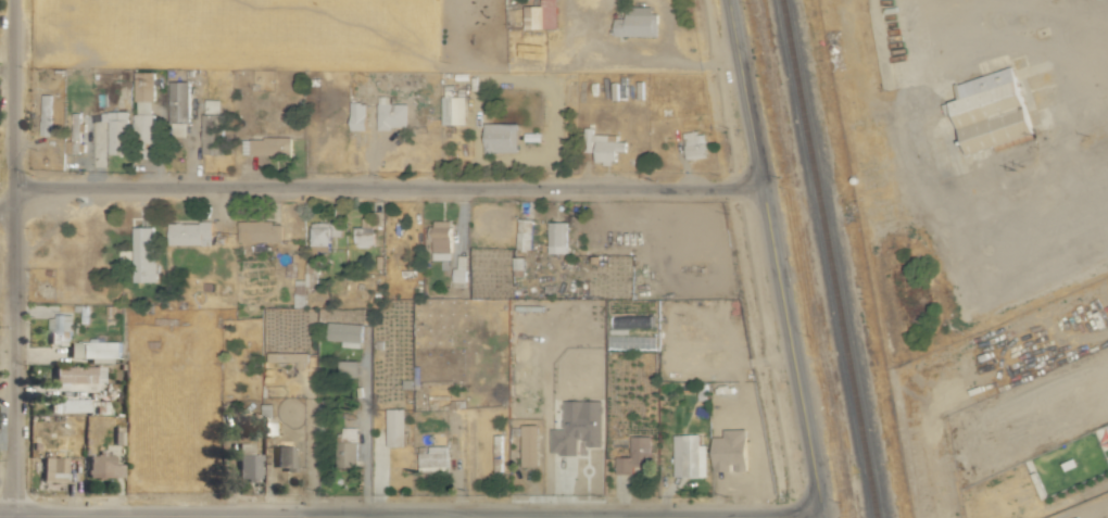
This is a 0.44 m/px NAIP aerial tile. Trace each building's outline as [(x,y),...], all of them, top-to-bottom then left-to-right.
[(559,28),(559,0),(542,0),(542,5),(527,5),(527,28),(559,28)] [(616,36),(658,36),(658,6),(627,6),(627,18),(616,18),(616,36)] [(1038,136),(1016,66),(959,83),(964,98),(943,104),(947,116),(957,113),(969,154),(995,146),(996,149),(1038,136)] [(191,82),(173,81),(172,136),(190,136),(191,82)] [(53,94),(42,94),(41,135),(51,135),(53,94)] [(410,103),(392,103),(392,96),(379,95),(379,128),(409,128),(410,103)] [(466,96),(442,97),(443,125),(467,124),(466,96)] [(203,153),(223,154),(224,99),(207,99),(207,114),(203,114),(203,153)] [(351,102),(352,130),(368,130),(368,102),(351,102)] [(131,154),(130,111),(109,111),(109,121),(111,121),(111,154),(131,154)] [(89,113),(74,113),(73,153),(88,153),(89,113)] [(519,122),(485,123),(486,152),(519,152),(519,122)] [(706,131),(686,133),(689,159),(709,157),(706,131)] [(619,134),(597,133),(596,162),(619,162),(619,151),(629,152),(629,141),(619,141),(619,134)] [(243,137),(243,155),(293,156),(293,138),(243,137)] [(375,246),(374,218),(363,218),(363,226),(354,226),(355,246),(375,246)] [(517,248),(533,249),(534,219),(518,218),(517,248)] [(453,220),(432,220),(431,240),(433,240),(433,259),(452,260),(453,220)] [(239,242),(284,241),(284,221),(239,222),(239,242)] [(569,253),(569,221),(549,222),(549,253),(569,253)] [(169,244),(213,245),(213,222),(169,222),(169,244)] [(332,222),(313,222),(312,246),(324,246),(324,249),(331,249),(332,222)] [(134,227),(135,282),(156,282),(156,226),(134,227)] [(457,281),(468,281),(469,255),(458,255),(457,281)] [(294,307),(306,307),(306,292),(316,292),(316,260),(306,260),(306,280),(295,280),(294,307)] [(72,340),(73,315),(50,315),(50,344),(71,345),(71,358),(90,358),(90,363),(112,363),(112,358),(122,358),(122,341),(72,340)] [(365,324),(329,322),(329,340),(344,340),(344,346),(364,347),(365,324)] [(306,352),(271,352),(271,361),(306,362),(306,352)] [(60,383),(104,384),(104,367),(60,366),(60,383)] [(52,399),(53,413),(89,412),(89,398),(52,399)] [(554,429),(554,454),(579,454),(580,440),(590,440),(590,446),(604,446),(604,400),(566,400),(566,429),(554,429)] [(264,435),(275,435),(275,404),(264,404),(264,435)] [(407,408),(388,408),(389,446),(407,446),(407,408)] [(540,424),(524,424),(524,466),(541,466),(540,424)] [(359,427),(344,427),(343,466),(359,466),(359,427)] [(709,476),(708,444),(702,445),(702,434),(674,435),(675,477),(709,476)] [(504,435),(495,435),(494,472),(504,472),(504,435)] [(635,473),(634,466),(652,466),(651,436),(631,436),(632,456),(617,457),(617,474),(635,473)] [(253,443),(239,443),(238,479),(262,480),(262,454),(253,454),(253,443)] [(298,447),(278,446),(277,469),(297,470),(298,447)] [(450,446),(424,446),(424,471),(450,471),(450,446)] [(89,454),(90,478),(124,477),(124,464),(115,465),(115,453),(89,454)] [(67,457),(43,457),(43,481),(67,481),(67,457)]
